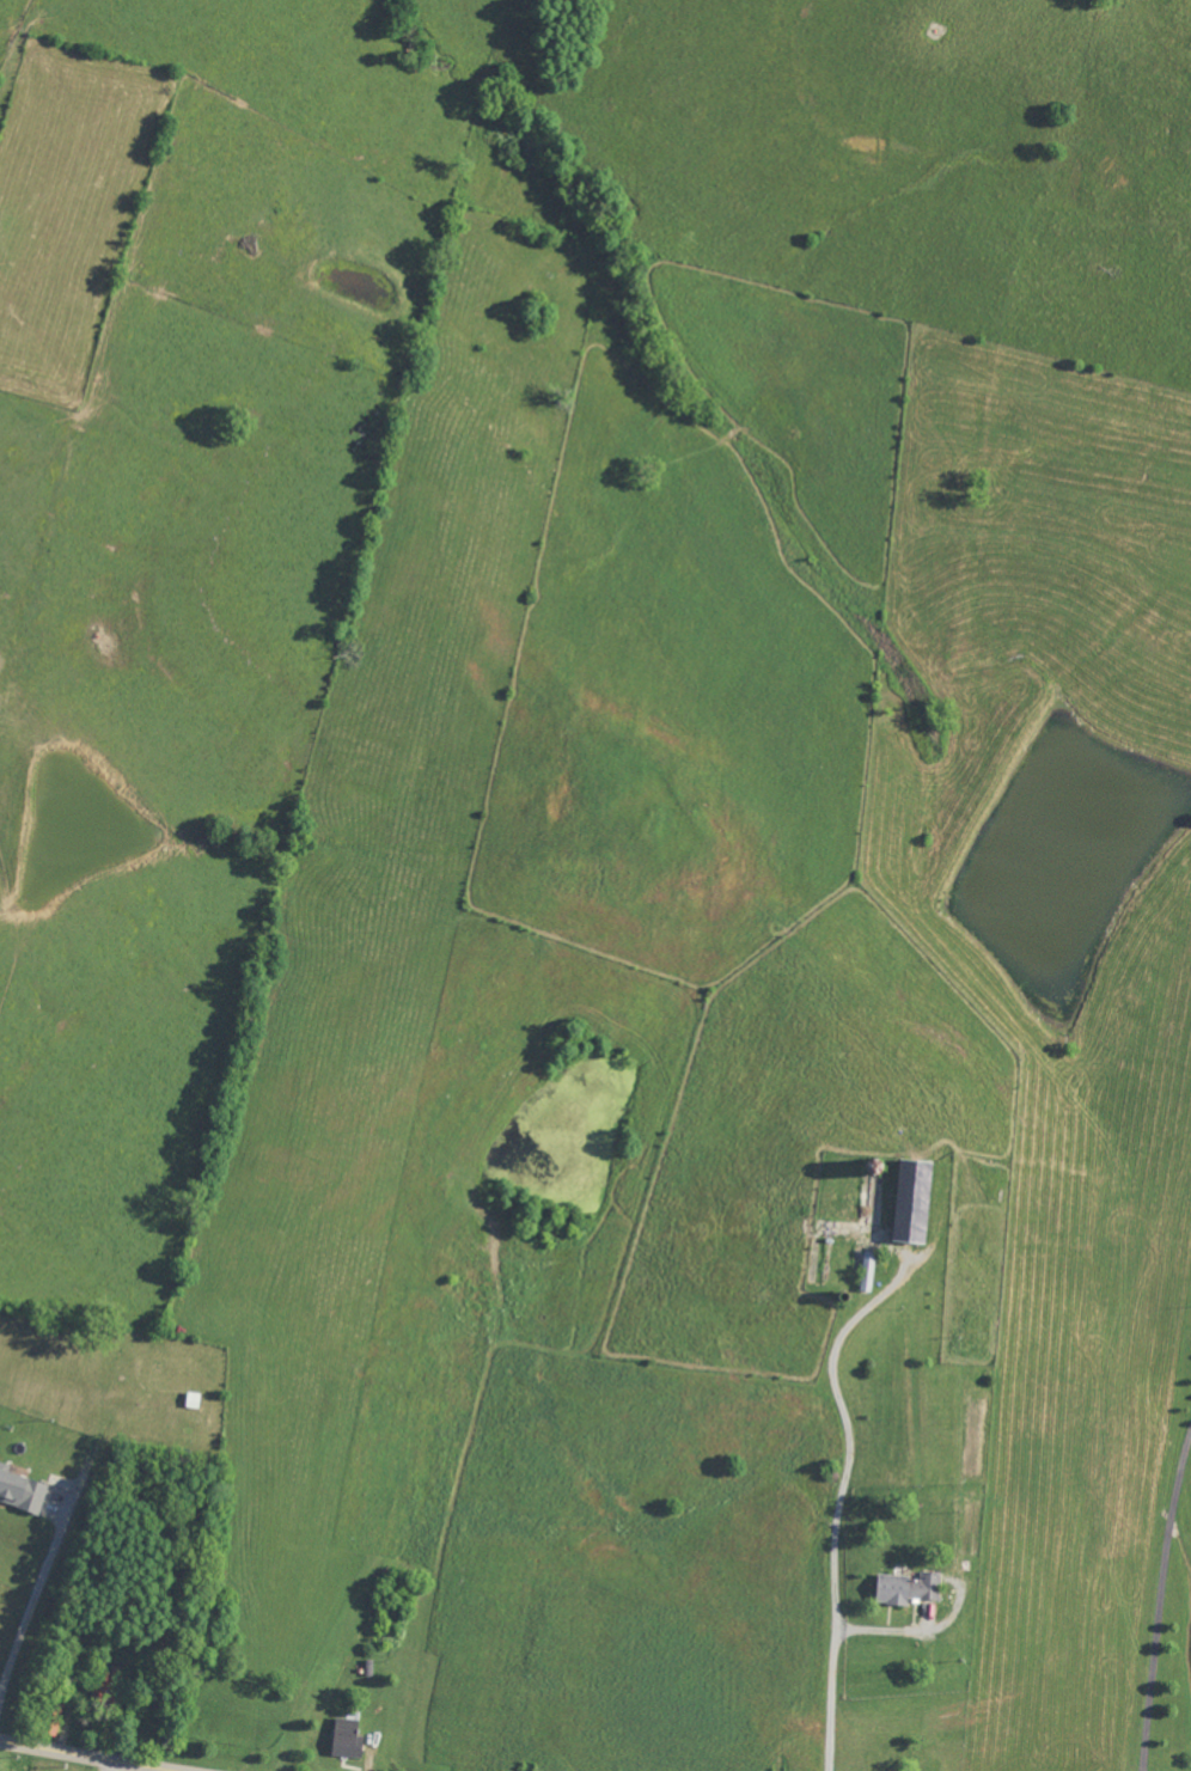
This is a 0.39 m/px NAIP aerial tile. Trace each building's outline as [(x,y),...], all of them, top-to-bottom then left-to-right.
[(894,1240),(927,1243),(936,1161),(903,1158),(894,1240)] [(876,1251),(865,1251),(863,1291),(874,1291),(876,1251)] [(50,1483),(0,1466),(0,1501),(40,1514),(50,1483)] [(941,1600),(942,1572),(922,1572),(922,1577),(879,1576),(878,1604),(910,1605),(910,1599),(941,1600)] [(360,1721),(338,1717),(333,1754),(363,1759),(366,1737),(358,1735),(360,1721)]
